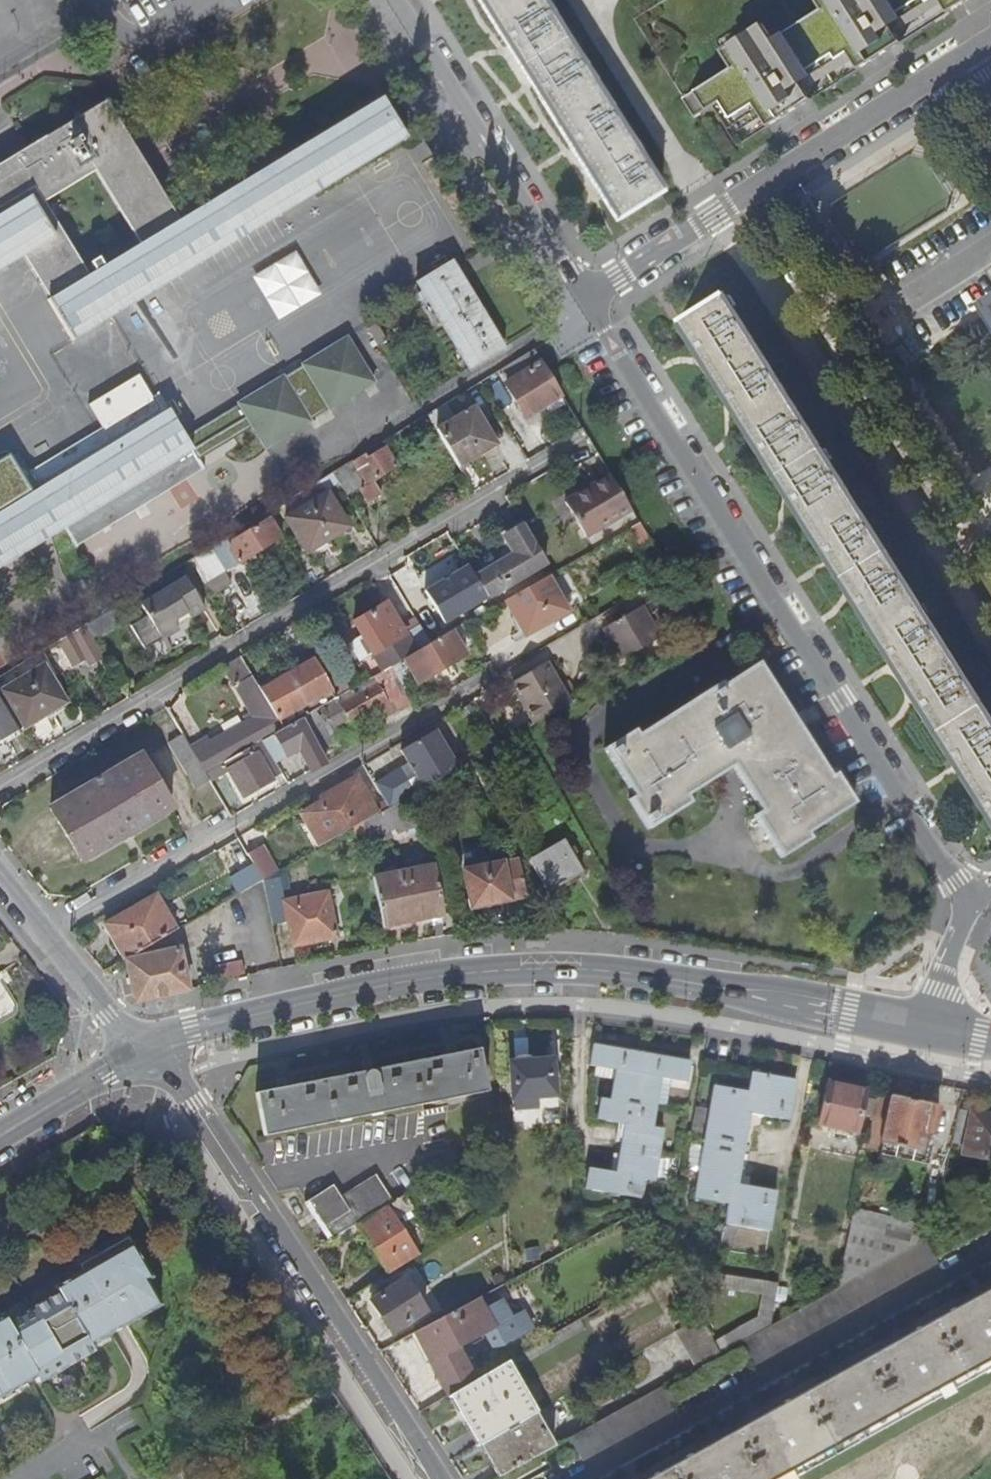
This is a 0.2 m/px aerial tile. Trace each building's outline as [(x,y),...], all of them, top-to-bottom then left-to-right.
[(660,195),(537,0),(475,0),(616,222),(660,195)] [(685,107),(697,126),(722,111),(736,133),(759,119),(769,135),(812,108),(802,91),(849,62),(859,78),(903,51),(892,34),(938,5),(949,22),(983,0),(815,0),(813,1),(824,18),(775,49),(765,32),(722,59),(733,77),(685,107)] [(22,255),(47,298),(46,299),(71,340),(405,138),(389,110),(382,99),(180,221),(106,100),(0,164),(0,268),(22,255)] [(257,271),(277,315),(322,295),(301,250),(257,271)] [(504,349),(451,261),(417,281),(470,369),(504,349)] [(723,294),(679,322),(990,815),(990,717),(723,294)] [(63,527),(73,543),(201,464),(199,460),(252,427),(266,448),(310,422),(309,421),(329,409),(330,410),(375,383),(348,338),(303,365),(303,366),(284,377),(283,377),(239,404),(239,405),(185,437),(160,396),(32,475),(21,456),(0,469),(0,566),(63,527)] [(509,382),(542,362),(536,352),(534,350),(502,370),(509,382)] [(561,395),(542,362),(509,382),(507,388),(525,417),(561,395)] [(137,375),(87,406),(102,430),(152,399),(137,375)] [(472,408),(435,430),(457,467),(494,445),(472,408)] [(364,454),(332,474),(346,496),(358,489),(366,501),(379,493),(371,480),(394,466),(383,448),(366,458),(364,454)] [(609,476),(565,503),(586,537),(630,510),(609,476)] [(328,491),(284,516),(305,552),(339,532),(335,525),(344,520),(328,491)] [(233,534),(224,540),(226,544),(232,540),(270,517),(268,513),(233,534)] [(224,540),(208,549),(223,572),(282,536),(270,517),(232,540),(226,544),(224,540)] [(544,564),(522,526),(503,537),(513,556),(474,579),(484,598),(544,564)] [(194,557),(189,560),(209,595),(229,583),(223,572),(208,549),(194,557)] [(546,576),(505,601),(526,635),(567,611),(546,576)] [(184,579),(139,606),(160,641),(177,631),(172,622),(185,614),(188,620),(203,611),(184,579)] [(472,580),(443,597),(455,616),(483,599),(472,580)] [(374,659),(382,672),(390,667),(403,660),(428,645),(415,623),(403,629),(405,633),(404,634),(386,605),(353,624),(360,636),(347,644),(359,663),(372,655),(380,651),(382,654),(374,659)] [(601,630),(620,662),(660,639),(642,607),(601,630)] [(92,619),(96,634),(121,627),(116,611),(92,619)] [(84,625),(57,641),(73,667),(85,659),(89,666),(103,657),(84,625)] [(428,645),(403,660),(417,684),(465,656),(451,632),(428,645)] [(372,655),(374,659),(382,654),(380,651),(372,655)] [(242,662),(238,656),(222,666),(249,713),(252,717),(245,721),(207,743),(205,739),(190,748),(205,774),(223,764),(229,761),(226,757),(279,725),(277,722),(260,692),(244,665),(242,662)] [(287,677),(260,692),(277,722),(304,706),(309,714),(336,699),(314,661),(299,670),(302,676),(291,683),(287,677)] [(513,687),(534,725),(570,704),(547,663),(535,669),(537,674),(513,687)] [(0,692),(0,735),(1,734),(3,738),(64,703),(43,666),(0,692)] [(382,672),(372,677),(376,685),(387,702),(364,715),(369,724),(409,700),(400,684),(390,667),(382,672)] [(721,686),(636,738),(633,733),(605,750),(634,798),(629,801),(647,830),(689,805),(685,798),(733,769),(762,814),(754,819),(779,861),(809,843),(805,838),(853,809),(834,779),(829,782),(758,667),(723,688),(721,686)] [(511,683),(513,687),(537,674),(535,669),(511,683)] [(299,670),(287,677),(291,683),(302,676),(299,670)] [(301,719),(321,752),(355,732),(349,723),(339,705),(348,700),(346,696),(350,694),(352,698),(376,685),(372,677),(349,691),(338,698),(336,699),(309,714),(303,717),(301,719)] [(339,705),(349,723),(364,715),(387,702),(376,685),(352,698),(350,694),(346,696),(348,700),(339,705)] [(282,730),(276,733),(288,754),(297,750),(310,771),(326,761),(321,752),(301,719),(282,730)] [(436,732),(401,752),(423,789),(424,788),(457,769),(436,732)] [(276,733),(263,741),(274,762),(288,754),(276,733)] [(181,734),(166,742),(193,787),(207,778),(205,774),(181,734)] [(263,741),(251,748),(269,779),(281,772),(274,762),(263,741)] [(498,746),(482,755),(491,771),(507,762),(498,746)] [(228,771),(242,796),(270,780),(269,779),(251,748),(240,755),(229,761),(223,764),(228,771)] [(49,809),(80,861),(170,807),(140,755),(97,781),(96,779),(93,781),(94,783),(49,809)] [(223,764),(205,774),(207,778),(210,782),(228,771),(223,764)] [(373,809),(354,777),(327,793),(329,796),(321,801),(300,813),(320,848),(357,827),(361,825),(388,809),(384,802),(373,809)] [(411,784),(383,800),(384,802),(388,809),(406,799),(416,793),(411,784)] [(329,796),(327,793),(319,797),(321,801),(329,796)] [(388,809),(361,825),(366,847),(421,825),(406,799),(388,809)] [(564,842),(530,863),(546,891),(581,871),(564,842)] [(262,881),(275,873),(263,852),(250,860),(262,881)] [(471,863),(472,870),(499,864),(501,863),(500,856),(471,863)] [(472,870),(463,872),(471,909),(526,898),(518,860),(501,863),(499,864),(472,870)] [(372,878),(381,926),(442,915),(433,866),(372,878)] [(278,872),(281,890),(287,890),(283,869),(278,872)] [(262,881),(272,925),(286,922),(291,946),(335,937),(325,893),(283,902),(281,890),(278,872),(275,873),(262,881)] [(103,925),(123,960),(155,942),(174,931),(154,896),(103,925)] [(174,931),(155,942),(158,954),(132,960),(125,964),(133,1002),(187,990),(177,949),(190,942),(205,946),(230,932),(216,907),(174,931)] [(545,940),(525,941),(525,949),(545,948),(545,940)] [(239,960),(214,966),(217,980),(242,974),(239,960)] [(689,1061),(591,1045),(588,1064),(614,1068),(609,1098),(600,1097),(596,1117),(628,1122),(620,1171),(588,1167),(585,1187),(639,1196),(642,1177),(654,1179),(662,1128),(651,1126),(659,1077),(685,1081),(689,1061)] [(478,1047),(255,1089),(263,1133),(486,1091),(478,1047)] [(550,1057),(508,1060),(511,1097),(534,1095),(553,1093),(550,1057)] [(713,1085),(693,1196),(728,1203),(724,1223),(768,1230),(775,1191),(748,1187),(747,1193),(731,1191),(746,1105),(762,1107),(761,1115),(787,1119),(794,1079),(750,1072),(746,1091),(713,1085)] [(865,1089),(826,1082),(817,1124),(857,1132),(865,1089)] [(534,1095),(511,1097),(512,1107),(535,1105),(534,1095)] [(930,1103),(890,1095),(880,1143),(920,1151),(930,1103)] [(970,1112),(961,1154),(990,1160),(990,1116),(970,1112)] [(307,1199),(331,1238),(356,1223),(392,1200),(375,1173),(340,1195),(333,1183),(307,1199)] [(392,1200),(356,1223),(388,1273),(418,1254),(396,1217),(413,1207),(404,1192),(392,1200)] [(33,1378),(27,1368),(32,1365),(38,1375),(41,1381),(94,1351),(91,1345),(85,1334),(90,1332),(96,1342),(161,1305),(147,1280),(151,1278),(129,1238),(82,1265),(85,1270),(75,1276),(77,1281),(69,1285),(67,1281),(57,1286),(60,1292),(8,1322),(5,1316),(0,1319),(0,1397),(33,1378)] [(771,1325),(741,1341),(754,1365),(938,1262),(925,1239),(837,1288),(771,1325)] [(714,1342),(721,1353),(741,1341),(771,1325),(777,1283),(714,1274),(713,1286),(762,1294),(759,1318),(714,1342)] [(77,1281),(75,1276),(67,1281),(69,1285),(77,1281)] [(404,1277),(369,1299),(390,1331),(424,1310),(404,1277)] [(646,1478),(792,1478),(990,1369),(990,1288),(646,1478)] [(478,1297),(414,1331),(430,1360),(456,1346),(483,1331),(493,1349),(519,1335),(509,1317),(500,1299),(484,1308),(478,1297)] [(509,1317),(519,1335),(530,1328),(521,1310),(509,1317)] [(700,1318),(677,1331),(696,1365),(721,1353),(714,1342),(700,1318)] [(96,1342),(90,1332),(85,1334),(91,1345),(96,1342)] [(456,1346),(430,1360),(438,1376),(464,1361),(456,1346)] [(464,1361),(438,1376),(449,1395),(454,1392),(474,1380),(464,1361)] [(474,1380),(454,1392),(482,1441),(484,1440),(533,1413),(535,1411),(506,1362),(474,1380)] [(38,1375),(32,1365),(27,1368),(33,1378),(38,1375)] [(663,1385),(569,1436),(582,1459),(676,1407),(663,1385)] [(533,1413),(484,1440),(503,1472),(551,1445),(533,1413)]
